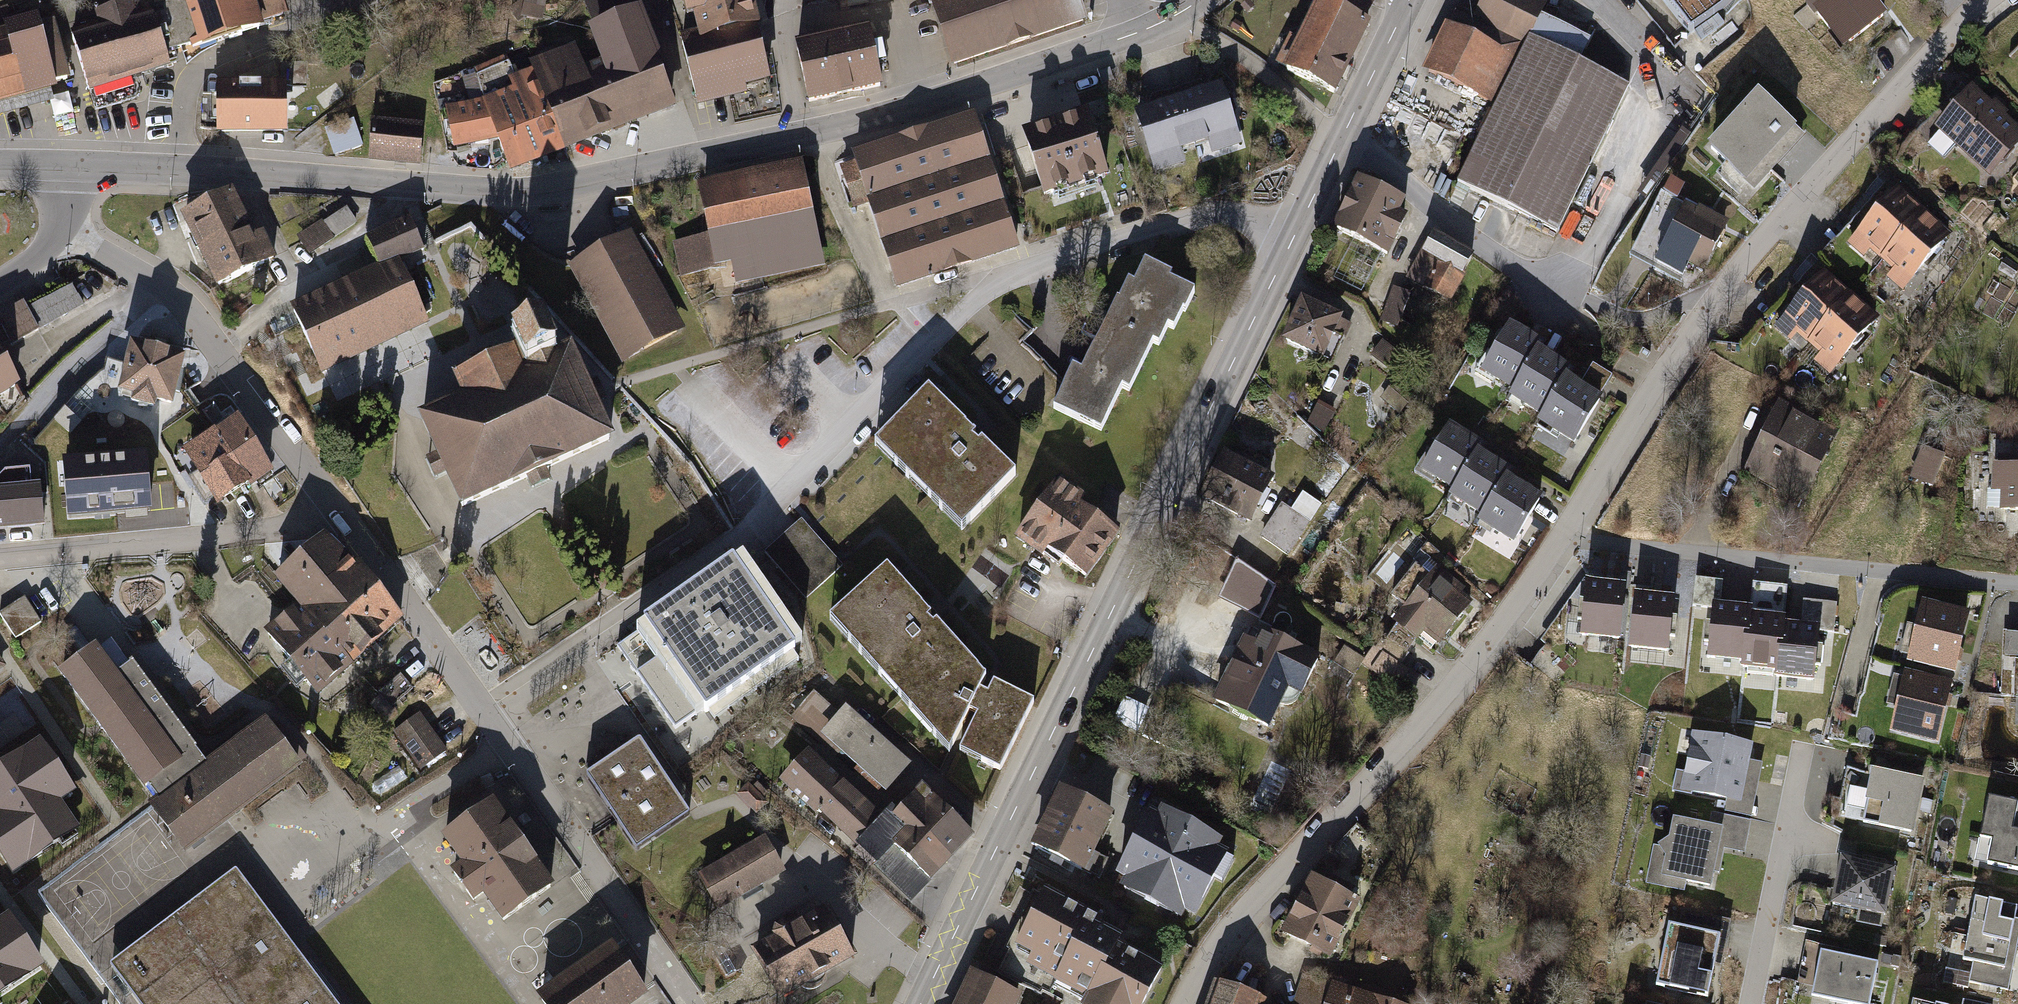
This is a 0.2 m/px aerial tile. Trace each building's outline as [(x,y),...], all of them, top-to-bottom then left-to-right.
[(85,100),(167,75),(164,64),(192,55),(175,0),(174,0),(153,7),(150,0),(145,0),(62,26),(85,100)] [(287,26),(279,0),(175,0),(192,55),(287,26)] [(545,1),(541,0),(527,0),(523,17),(541,21),(545,1)] [(532,67),(534,72),(564,147),(676,107),(635,0),(585,0),(584,1),(608,63),(584,72),(576,50),(532,67)] [(755,31),(748,0),(683,0),(682,0),(687,20),(697,18),(703,43),(755,31)] [(949,71),(1088,23),(1080,0),(927,0),(949,71)] [(1287,71),(1331,94),(1376,4),(1368,0),(1343,0),(1338,11),(1322,2),(1287,71)] [(1545,0),(1481,0),(1471,22),(1525,48),(1540,17),(1547,1),(1545,0)] [(1687,35),(1731,0),(1659,0),(1687,35)] [(1809,16),(1839,55),(1886,20),(1871,0),(1829,0),(1809,16)] [(1525,48),(1471,22),(1453,13),(1423,76),(1495,110),(1525,48)] [(0,31),(0,113),(53,98),(49,85),(66,80),(48,17),(0,31)] [(1592,42),(1540,17),(1525,48),(1495,110),(1458,187),(1559,235),(1630,87),(1581,64),(1592,42)] [(703,43),(686,47),(699,99),(768,83),(755,31),(703,43)] [(864,33),(829,41),(842,94),(877,85),(864,33)] [(842,94),(829,41),(797,49),(809,101),(842,94)] [(564,147),(534,72),(512,81),(516,92),(487,104),(450,112),(457,147),(501,138),(512,168),(564,147)] [(1220,82),(1178,96),(1200,162),(1241,149),(1220,82)] [(1969,88),(1933,128),(1991,179),(2017,148),(2017,131),(1969,88)] [(285,89),(208,89),(208,138),(285,138),(285,89)] [(1200,162),(1178,96),(1131,111),(1152,177),(1200,162)] [(1802,134),(1756,96),(1709,153),(1755,192),(1802,134)] [(1082,114),(1016,136),(1038,203),(1104,181),(1082,114)] [(972,115),(849,155),(852,165),(842,169),(855,210),(866,206),(894,291),(1016,251),(972,115)] [(421,126),(375,122),(372,159),(418,163),(421,126)] [(823,265),(801,169),(701,191),(712,237),(674,246),(681,276),(734,264),(738,284),(823,265)] [(1410,207),(1352,181),(1327,237),(1385,262),(1410,207)] [(1869,253),(1881,262),(1924,212),(1895,187),(1846,245),(1863,260),(1869,253)] [(232,196),(183,220),(218,289),(275,260),(262,235),(253,239),(232,196)] [(346,209),(300,238),(310,254),(356,224),(346,209)] [(1704,275),(1726,230),(1713,223),(1715,219),(1698,210),(1695,215),(1682,209),(1660,254),(1704,275)] [(1924,212),(1881,262),(1895,274),(1888,283),(1905,298),(1956,239),(1924,212)] [(421,252),(409,222),(369,240),(382,269),(398,262),(421,252)] [(630,237),(573,269),(624,361),(681,329),(630,237)] [(1418,255),(1403,281),(1448,306),(1463,280),(1460,279),(1470,260),(1431,238),(1421,257),(1418,255)] [(382,269),(294,307),(323,369),(426,323),(398,262),(382,269)] [(1168,278),(1139,265),(1128,289),(1120,285),(1100,328),(1153,352),(1161,333),(1173,338),(1192,298),(1165,286),(1168,278)] [(1952,275),(1940,265),(1927,281),(1939,290),(1952,275)] [(1795,337),(1806,346),(1849,296),(1821,271),(1771,329),(1789,344),(1795,337)] [(71,289),(25,314),(36,333),(82,308),(71,289)] [(1410,296),(1391,290),(1382,322),(1400,327),(1410,296)] [(1849,296),(1806,346),(1820,358),(1813,366),(1831,381),(1881,323),(1849,296)] [(1350,324),(1298,302),(1278,347),(1330,370),(1350,324)] [(0,318),(0,353),(36,333),(25,314),(21,306),(0,318)] [(454,403),(410,421),(451,516),(525,484),(530,495),(553,486),(546,471),(609,444),(595,410),(607,405),(596,381),(585,386),(569,349),(552,356),(538,323),(493,343),(500,359),(445,383),(454,403)] [(1153,352),(1100,328),(1077,378),(1067,373),(1062,384),(1048,413),(1099,436),(1120,391),(1132,397),(1153,352)] [(1508,331),(1478,380),(1511,399),(1536,357),(1540,350),(1508,331)] [(1401,354),(1384,340),(1369,360),(1386,373),(1401,354)] [(184,364),(132,350),(120,394),(172,408),(184,364)] [(1511,399),(1506,407),(1539,427),(1565,384),(1569,377),(1536,357),(1511,399)] [(15,388),(0,361),(0,396),(15,388)] [(1538,430),(1572,451),(1600,404),(1597,403),(1611,380),(1592,369),(1578,391),(1565,384),(1539,427),(1538,430)] [(1388,391),(1380,402),(1398,415),(1406,404),(1388,391)] [(923,392),(867,450),(958,536),(1013,478),(923,392)] [(1799,516),(1839,437),(1777,406),(1741,477),(1775,495),(1772,502),(1799,516)] [(1333,417),(1316,409),(1307,426),(1324,435),(1333,417)] [(238,419),(213,434),(246,491),(272,476),(238,419)] [(1448,430),(1419,479),(1451,499),(1476,456),(1480,449),(1448,430)] [(246,491),(213,434),(186,449),(219,506),(246,491)] [(144,444),(132,453),(152,481),(164,472),(144,444)] [(1951,461),(1921,450),(1910,483),(1940,493),(1951,461)] [(1451,499),(1446,506),(1480,526),(1505,483),(1510,476),(1476,456),(1451,499)] [(90,535),(90,523),(107,520),(95,457),(59,464),(67,502),(55,503),(57,537),(90,535)] [(1271,482),(1218,457),(1194,506),(1247,531),(1271,482)] [(1990,470),(1989,496),(1998,496),(1997,517),(2017,518),(2017,471),(1990,470)] [(1083,501),(1055,482),(1013,541),(1030,554),(1040,561),(1043,557),(1056,566),(1083,585),(1116,538),(1076,510),(1083,501)] [(1478,529),(1512,550),(1540,504),(1505,483),(1480,526),(1478,529)] [(0,493),(0,531),(45,526),(42,490),(0,493)] [(1292,512),(1282,506),(1260,539),(1289,558),(1321,508),(1302,496),(1292,512)] [(799,524),(764,556),(806,602),(841,569),(799,524)] [(327,538),(275,581),(298,608),(349,565),(327,538)] [(1445,558),(1426,543),(1411,562),(1423,572),(1431,561),(1438,567),(1445,558)] [(401,625),(349,565),(298,608),(350,669),(401,625)] [(707,718),(797,653),(734,565),(644,630),(707,718)] [(1439,645),(1470,605),(1460,597),(1464,591),(1434,569),(1391,627),(1415,644),(1423,633),(1439,645)] [(985,678),(888,572),(828,626),(948,757),(967,716),(977,695),(985,678)] [(1628,588),(1588,585),(1583,641),(1623,645),(1628,588)] [(1677,601),(1636,597),(1632,653),(1672,657),(1677,601)] [(42,626),(23,600),(5,613),(24,639),(42,626)] [(1975,615),(1926,603),(1910,666),(1959,678),(1975,615)] [(319,694),(350,669),(298,608),(268,633),(319,694)] [(1755,611),(1714,608),(1710,663),(1745,666),(1744,673),(1778,676),(1778,682),(1817,685),(1822,630),(1788,627),(1789,620),(1755,617),(1755,611)] [(1314,660),(1254,635),(1249,646),(1238,642),(1210,709),(1267,732),(1283,694),(1297,700),(1314,660)] [(2001,636),(2001,700),(2014,700),(2014,703),(2017,703),(2017,636),(2001,636)] [(1408,655),(1384,638),(1375,651),(1399,667),(1408,655)] [(1570,669),(1546,648),(1531,665),(1556,686),(1570,669)] [(62,673),(158,803),(153,807),(184,849),(296,765),(265,723),(208,765),(132,661),(114,675),(94,649),(62,673)] [(1956,686),(1907,675),(1892,736),(1942,748),(1956,686)] [(1001,777),(1034,708),(992,688),(987,700),(983,698),(977,695),(967,716),(973,718),(976,720),(959,757),(1001,777)] [(791,720),(789,722),(876,802),(906,769),(842,710),(836,717),(813,696),(810,699),(804,694),(780,710),(791,720)] [(397,720),(378,699),(368,707),(387,729),(397,720)] [(420,716),(392,736),(417,772),(446,753),(420,716)] [(1751,747),(1690,735),(1678,795),(1726,804),(1724,814),(1749,819),(1759,767),(1747,765),(1751,747)] [(638,745),(588,778),(637,850),(687,817),(638,745)] [(14,870),(58,841),(62,847),(77,837),(54,802),(69,792),(38,747),(0,773),(0,850),(14,870)] [(913,904),(946,868),(890,818),(885,813),(879,818),(805,751),(777,782),(913,904)] [(1922,782),(1868,771),(1858,827),(1911,837),(1922,782)] [(973,838),(917,788),(890,818),(946,868),(973,838)] [(1113,817),(1055,789),(1025,851),(1083,879),(1113,817)] [(1987,798),(1979,838),(1990,841),(1984,867),(2017,874),(2017,800),(2017,804),(1987,798)] [(1934,802),(1922,800),(1919,815),(1931,817),(1934,802)] [(503,925),(552,889),(489,805),(447,837),(441,841),(460,866),(448,875),(470,906),(482,897),(503,925)] [(1158,819),(1152,815),(1118,881),(1126,885),(1123,893),(1183,924),(1187,917),(1196,921),(1229,855),(1220,850),(1224,842),(1162,811),(1158,819)] [(1707,828),(1670,821),(1666,842),(1654,849),(1662,860),(1658,880),(1716,892),(1725,851),(1742,854),(1749,822),(1710,815),(1707,828)] [(765,839),(699,878),(716,907),(782,868),(765,839)] [(1860,863),(1837,858),(1828,905),(1858,911),(1855,926),(1883,931),(1895,869),(1886,868),(1887,861),(1861,856),(1860,863)] [(1306,880),(1278,933),(1329,959),(1356,906),(1349,902),(1353,894),(1321,877),(1317,885),(1306,880)] [(109,965),(138,1003),(306,1003),(281,970),(216,885),(109,965)] [(1036,895),(1009,951),(1029,961),(1025,969),(1050,981),(1047,988),(1079,1003),(1148,1003),(1162,975),(1115,953),(1120,943),(1097,932),(1100,925),(1036,895)] [(1973,901),(1961,961),(1972,963),(1970,975),(1945,969),(1942,983),(1968,989),(1969,983),(2008,991),(2017,942),(2017,923),(2014,922),(2017,910),(1973,901)] [(777,939),(752,953),(777,998),(801,985),(812,986),(823,980),(826,970),(851,956),(826,912),(793,930),(785,929),(780,932),(777,939)] [(1679,929),(1666,927),(1654,988),(1708,998),(1714,967),(1721,968),(1730,921),(1682,912),(1679,929)] [(37,966),(7,921),(0,926),(0,992),(37,966)] [(543,997),(548,1003),(630,1003),(645,994),(614,949),(543,997)] [(1816,951),(1808,995),(1856,1003),(1866,1003),(1875,962),(1816,951)] [(967,974),(953,1003),(1019,1003),(1021,999),(967,974)] [(1303,974),(1293,1003),(1403,1003),(1404,999),(1359,984),(1357,991),(1303,974)] [(1216,984),(1209,1003),(1261,1003),(1263,999),(1216,984)]
